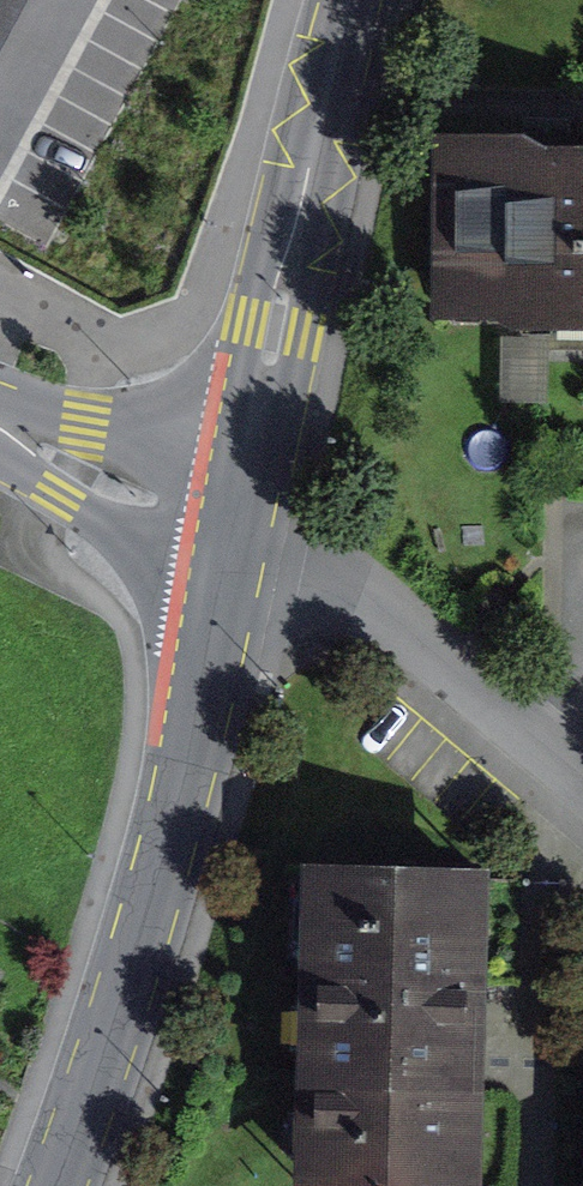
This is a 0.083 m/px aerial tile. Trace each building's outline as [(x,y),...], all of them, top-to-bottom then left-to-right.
[(49,0),(0,0),(0,90),(49,0)] [(582,334),(582,141),(416,139),(413,332),(582,334)] [(472,872),(305,871),(302,1178),(469,1180),(472,872)]
